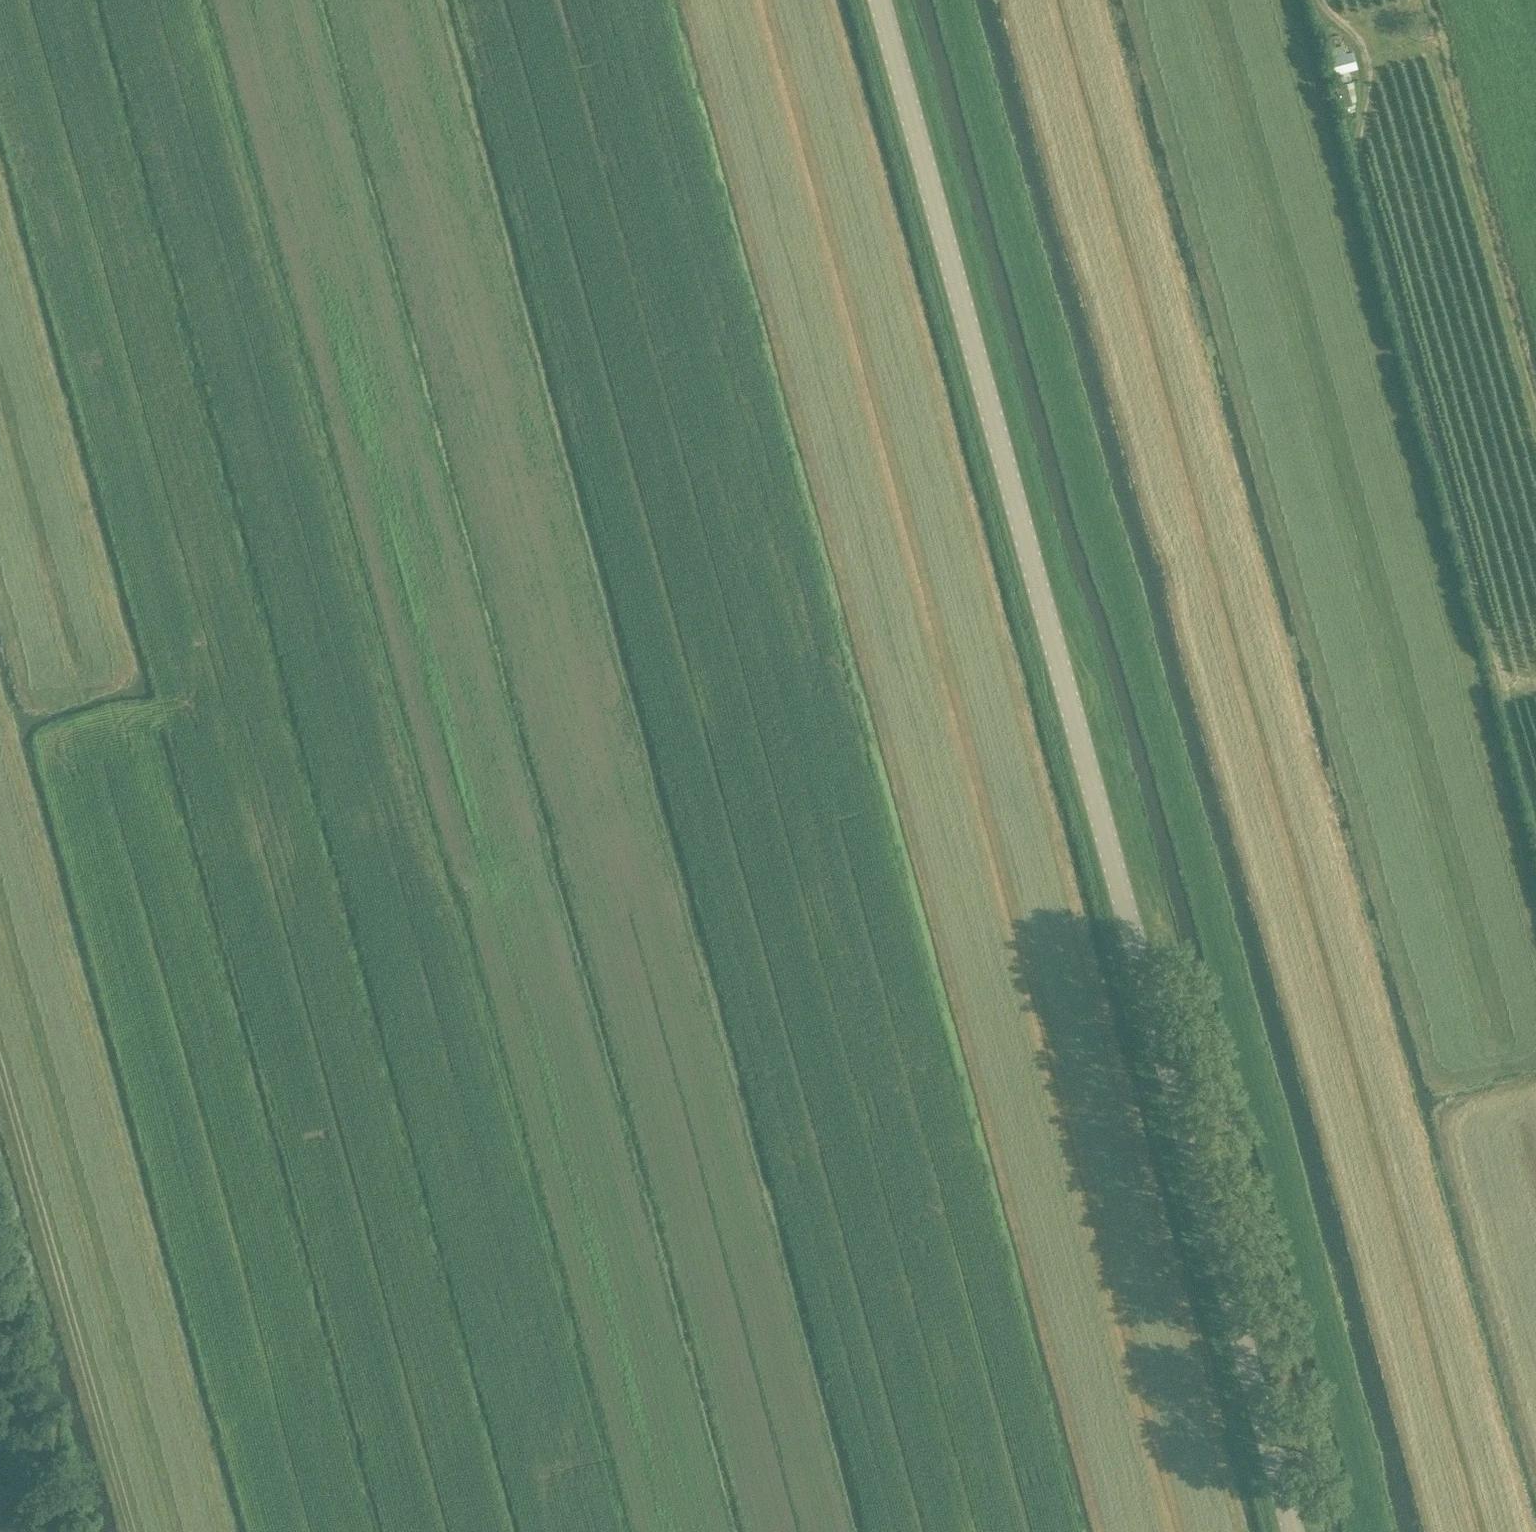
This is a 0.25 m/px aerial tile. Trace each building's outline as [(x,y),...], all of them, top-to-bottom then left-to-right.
[(1358,69),(1354,54),(1353,52),(1352,52),(1346,54),(1327,59),(1332,76),(1333,76),(1347,72),(1357,69),(1358,69)]
